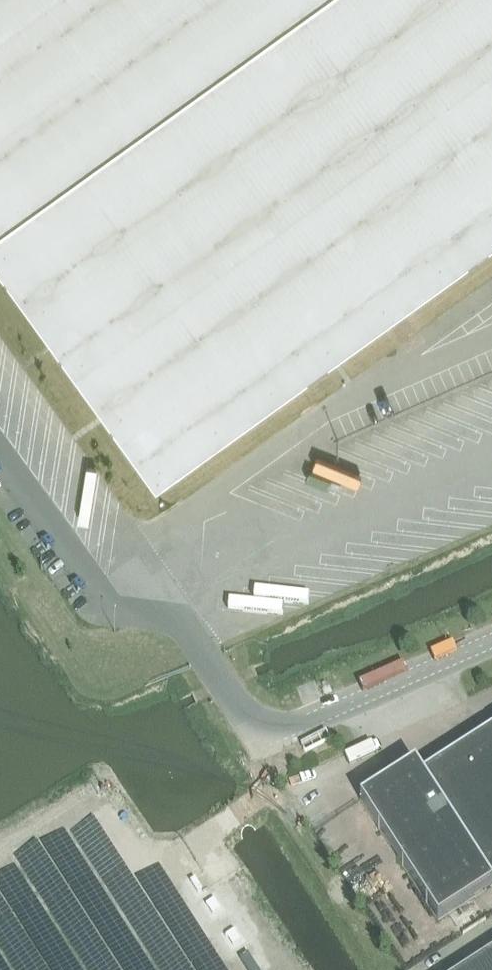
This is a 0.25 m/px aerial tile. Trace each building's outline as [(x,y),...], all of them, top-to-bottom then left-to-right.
[(108,410),(155,475),(491,232),(491,0),(0,0),(0,260),(108,410)] [(360,801),(438,921),(491,886),(491,730),(422,775),(416,765),(360,801)] [(212,914),(220,909),(214,900),(206,905),(212,914)] [(465,969),(491,969),(491,953),(465,969)]
